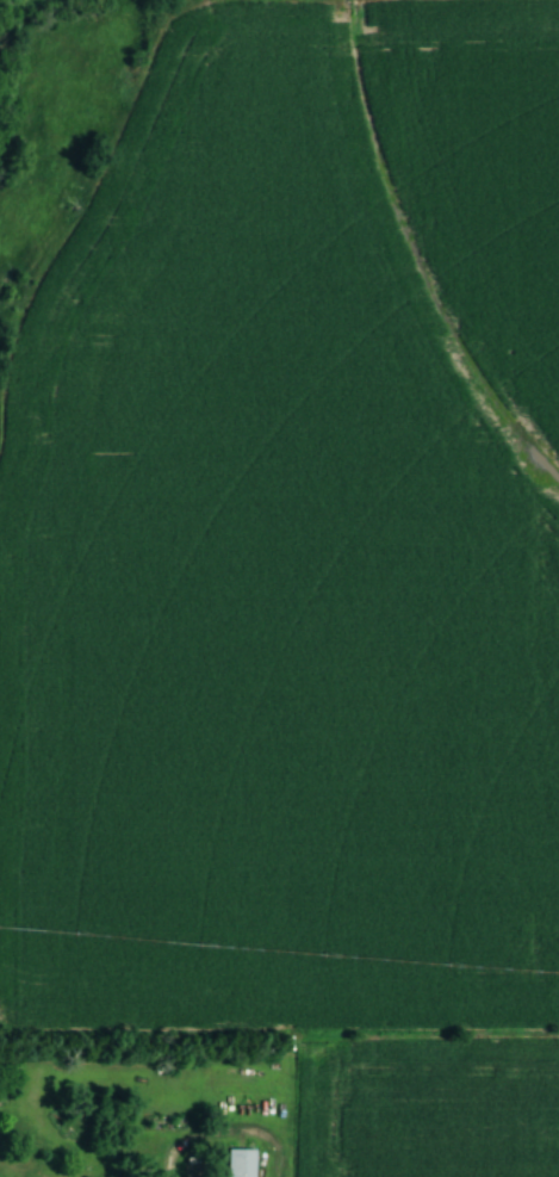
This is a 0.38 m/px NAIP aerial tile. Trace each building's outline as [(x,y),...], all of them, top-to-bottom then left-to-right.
[(227,1150),(227,1176),(254,1176),(254,1150),(227,1150)]
